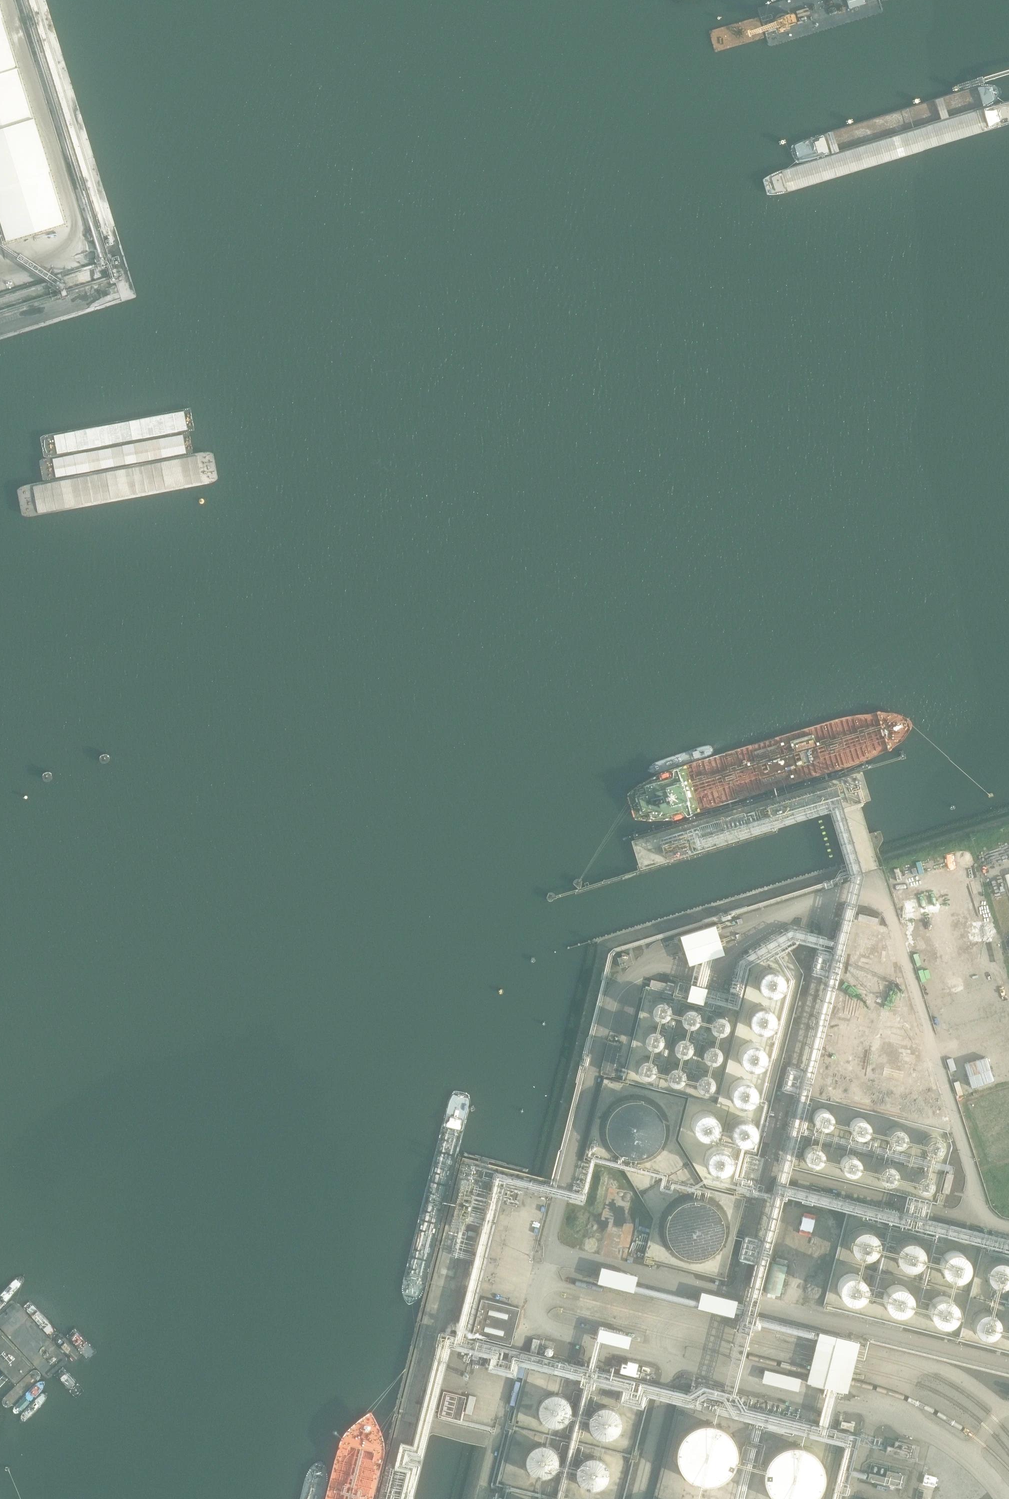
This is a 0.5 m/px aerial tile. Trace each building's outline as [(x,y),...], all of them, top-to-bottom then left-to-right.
[(862,913),(861,919),(877,924),(878,919),(862,913)] [(716,924),(680,934),(689,964),(724,954),(716,924)] [(622,955),(621,957),(618,958),(617,958),(620,967),(632,963),(629,954),(629,955),(626,956),(624,955),(624,954),(624,953),(623,953),(622,953),(622,954),(622,955)] [(738,1004),(743,982),(733,979),(730,989),(722,987),(719,999),(738,1004)] [(648,1011),(650,1014),(653,1016),(656,1017),(659,1017),(663,1016),(665,1014),(667,1011),(668,1008),(667,1004),(666,1001),(664,999),(661,998),(658,997),(655,998),(652,999),(649,1001),(648,1004),(648,1007),(648,1011)] [(678,1018),(679,1021),(682,1023),(685,1025),(689,1025),(692,1024),(695,1021),(697,1019),(697,1015),(697,1012),(695,1009),(693,1006),(690,1005),(687,1005),(684,1005),(681,1007),(679,1009),(677,1012),(677,1015),(678,1018)] [(706,1025),(708,1028),(711,1031),(714,1032),(718,1032),(721,1031),(724,1029),(726,1026),(726,1022),(726,1019),(724,1016),(722,1014),(719,1012),(716,1012),(713,1012),(710,1014),(708,1016),(706,1019),(706,1022),(706,1025)] [(641,1040),(643,1043),(645,1045),(649,1047),(652,1047),(655,1045),(658,1043),(660,1040),(661,1037),(660,1033),(659,1031),(657,1028),(654,1027),(650,1026),(647,1027),(644,1028),(642,1031),(641,1034),(640,1037),(641,1040)] [(669,1047),(671,1050),(674,1053),(677,1054),(680,1054),(684,1053),(687,1051),(688,1048),(689,1044),(689,1041),(687,1038),(685,1036),(682,1034),(679,1034),(676,1034),(673,1036),(671,1038),(669,1041),(669,1044),(669,1047)] [(699,1054),(701,1057),(704,1059),(707,1061),(710,1061),(714,1060),(716,1057),(718,1054),(719,1051),(719,1048),(717,1045),(715,1042),(712,1041),(709,1041),(706,1041),(703,1043),(701,1045),(699,1048),(699,1051),(699,1054)] [(997,1054),(1004,1077),(1008,1076),(1008,1051),(997,1054)] [(634,1070),(636,1073),(638,1075),(641,1076),(645,1076),(648,1075),(651,1073),(653,1070),(654,1067),(653,1063),(652,1060),(649,1058),(647,1057),(643,1056),(640,1057),(637,1058),(635,1060),(634,1063),(633,1066),(634,1070)] [(987,1057),(964,1065),(971,1087),(994,1080),(987,1057)] [(663,1077),(665,1080),(667,1082),(670,1084),(674,1084),(677,1083),(680,1080),(682,1077),(683,1074),(682,1070),(681,1068),(678,1065),(675,1064),(672,1063),(669,1064),(666,1065),(664,1068),(663,1071),(662,1074),(663,1077)] [(692,1084),(694,1087),(697,1089),(700,1090),(703,1090),(707,1089),(709,1087),(711,1084),(712,1081),(712,1077),(710,1074),(708,1072),(705,1071),(702,1070),(699,1071),(696,1072),(694,1075),(692,1078),(692,1081),(692,1084)] [(657,1138),(658,1132),(657,1126),(655,1121),(653,1116),(649,1112),(645,1108),(640,1105),(635,1103),(629,1103),(624,1103),(618,1104),(613,1106),(609,1110),(605,1114),(602,1119),(600,1124),(599,1129),(599,1135),(600,1140),(602,1146),(605,1150),(609,1154),(613,1158),(618,1160),(624,1161),(629,1161),(635,1161),(640,1159),(645,1156),(649,1152),(653,1148),(655,1143),(657,1138)] [(811,1120),(813,1123),(816,1125),(819,1127),(822,1127),(826,1126),(828,1123),(830,1120),(831,1117),(830,1114),(829,1111),(827,1108),(824,1107),(821,1106),(817,1107),(815,1108),(812,1111),(811,1114),(811,1117),(811,1120)] [(848,1129),(850,1132),(853,1135),(856,1136),(860,1136),(863,1135),(866,1133),(867,1130),(868,1126),(868,1123),(866,1120),(864,1118),(861,1116),(858,1116),(855,1116),(852,1118),(850,1120),(848,1123),(848,1126),(848,1129)] [(885,1138),(887,1141),(890,1144),(893,1145),(896,1145),(900,1144),(902,1142),(904,1139),(905,1135),(904,1132),(903,1129),(901,1127),(898,1125),(895,1125),(892,1125),(889,1127),(886,1129),(885,1132),(885,1135),(885,1138)] [(922,1148),(924,1151),(926,1153),(930,1155),(933,1155),(936,1154),(939,1151),(941,1148),(942,1145),(941,1142),(940,1139),(937,1136),(935,1135),(931,1134),(928,1135),(925,1137),(923,1139),(922,1142),(921,1145),(922,1148)] [(802,1158),(804,1161),(807,1163),(810,1164),(813,1164),(817,1163),(819,1161),(821,1158),(822,1154),(822,1151),(820,1148),(818,1146),(815,1144),(812,1144),(809,1145),(806,1146),(804,1148),(802,1151),(802,1154),(802,1158)] [(839,1166),(841,1169),(844,1172),(847,1173),(850,1173),(854,1172),(856,1170),(858,1167),(859,1163),(858,1160),(857,1157),(855,1155),(852,1153),(849,1153),(845,1153),(843,1155),(840,1157),(839,1160),(839,1163),(839,1166)] [(876,1176),(878,1179),(881,1181),(884,1182),(887,1182),(891,1181),(894,1179),(895,1176),(896,1172),(896,1169),(894,1166),(892,1164),(889,1162),(886,1162),(883,1163),(880,1164),(878,1166),(876,1169),(876,1172),(876,1176)] [(913,1185),(914,1188),(917,1190),(920,1191),(924,1191),(927,1190),(930,1188),(932,1185),(932,1182),(932,1178),(930,1175),(928,1173),(925,1172),(922,1171),(919,1172),(916,1173),(914,1176),(912,1178),(912,1182),(913,1185)] [(724,1231),(725,1226),(724,1220),(723,1215),(721,1210),(717,1206),(713,1202),(709,1199),(704,1197),(698,1196),(693,1196),(688,1197),(682,1199),(678,1202),(674,1205),(670,1210),(668,1215),(666,1220),(666,1225),(666,1231),(668,1236),(670,1241),(673,1245),(677,1249),(682,1252),(687,1254),(692,1255),(698,1255),(703,1254),(708,1252),(713,1249),(717,1246),(720,1241),(723,1236),(724,1231)] [(848,1240),(848,1244),(850,1248),(852,1251),(855,1253),(859,1255),(863,1255),(866,1254),(870,1252),(873,1250),(875,1246),(875,1243),(875,1238),(873,1234),(870,1230),(866,1228),(861,1227),(856,1229),(852,1231),(850,1235),(848,1240)] [(894,1251),(894,1255),(895,1259),(898,1262),(901,1264),(904,1266),(908,1266),(912,1265),(915,1263),(918,1261),(920,1257),(921,1254),(921,1249),(919,1245),(916,1241),(911,1239),(907,1238),(902,1240),(898,1242),(895,1246),(894,1251)] [(940,1262),(940,1267),(941,1270),(944,1274),(947,1276),(950,1277),(954,1278),(958,1277),(961,1275),(964,1272),(966,1269),(967,1265),(967,1261),(965,1256),(962,1253),(957,1251),(953,1250),(948,1251),(944,1254),(941,1258),(940,1262)] [(985,1274),(986,1278),(988,1281),(991,1283),(995,1285),(999,1285),(1002,1284),(1006,1283),(1008,1280),(1008,1279),(1008,1265),(1008,1264),(1006,1261),(1002,1259),(997,1259),(993,1260),(989,1262),(986,1266),(985,1270),(985,1274)] [(772,1263),(764,1292),(779,1295),(787,1267),(772,1263)] [(608,1264),(604,1280),(642,1289),(645,1273),(608,1264)] [(837,1285),(837,1290),(838,1293),(841,1296),(844,1299),(847,1300),(851,1300),(855,1300),(858,1298),(861,1295),(863,1292),(864,1288),(864,1284),(862,1279),(859,1276),(854,1274),(850,1273),(845,1274),(841,1277),(838,1280),(837,1285)] [(882,1296),(883,1301),(884,1305),(886,1308),(889,1310),(893,1311),(897,1312),(901,1311),(904,1309),(907,1306),(909,1303),(910,1299),(909,1295),(908,1290),(904,1287),(900,1285),(895,1284),(891,1285),(887,1288),(884,1292),(882,1296)] [(709,1290),(705,1304),(741,1313),(744,1298),(709,1290)] [(928,1308),(928,1312),(930,1316),(932,1319),(935,1321),(939,1323),(943,1323),(946,1322),(950,1321),(953,1318),(955,1315),(956,1311),(955,1306),(953,1302),(950,1298),(946,1296),(941,1296),(936,1297),(932,1299),(930,1303),(928,1308)] [(472,1335),(510,1345),(519,1308),(481,1299),(472,1335)] [(972,1321),(972,1326),(973,1329),(976,1332),(979,1335),(982,1336),(986,1337),(990,1336),(993,1334),(996,1331),(998,1328),(999,1324),(998,1320),(996,1316),(993,1313),(989,1311),(985,1310),(980,1311),(977,1314),(974,1317),(972,1321)] [(605,1326),(602,1338),(636,1346),(639,1334),(605,1326)] [(824,1331),(812,1380),(855,1391),(867,1341),(824,1331)] [(18,1384),(33,1369),(0,1338),(0,1367),(18,1384)] [(438,1415),(460,1420),(466,1397),(443,1391),(438,1415)] [(541,1419),(544,1423),(549,1426),(554,1427),(560,1426),(565,1424),(569,1420),(571,1415),(571,1409),(570,1404),(567,1399),(563,1396),(557,1394),(552,1394),(547,1396),(543,1399),(540,1404),(538,1409),(539,1414),(541,1419)] [(591,1432),(594,1436),(599,1439),(605,1440),(610,1439),(615,1436),(619,1432),(621,1427),(622,1422),(620,1416),(617,1412),(613,1408),(608,1407),(602,1407),(597,1408),(593,1412),(590,1416),(589,1421),(589,1427),(591,1432)] [(699,1484),(707,1485),(715,1484),(723,1481),(729,1476),(734,1470),(737,1463),(738,1455),(737,1447),(734,1439),(729,1433),(722,1428),(714,1425),(706,1424),(698,1425),(690,1429),(684,1435),(680,1441),(677,1448),(677,1456),(678,1464),(681,1471),(686,1477),(692,1481),(699,1484)] [(887,1445),(885,1453),(909,1459),(912,1445),(895,1441),(894,1447),(887,1445)] [(528,1469),(531,1473),(536,1476),(541,1477),(547,1477),(552,1474),(556,1470),(558,1465),(559,1459),(557,1454),(554,1449),(550,1446),(545,1444),(539,1444),(534,1446),(530,1449),(527,1454),(525,1459),(526,1464),(528,1469)] [(816,1498),(821,1492),(824,1484),(825,1476),(824,1468),(821,1461),(816,1455),(809,1450),(801,1447),(793,1446),(785,1447),(777,1451),(771,1456),(767,1463),(764,1470),(763,1478),(765,1485),(768,1492),(773,1498),(774,1498),(814,1498),(816,1498)] [(578,1482),(582,1486),(586,1488),(592,1490),(597,1489),(602,1486),(606,1482),(609,1477),(609,1471),(608,1466),(604,1461),(600,1458),(595,1457),(590,1457),(585,1458),(580,1462),(577,1466),(576,1471),(576,1477),(578,1482)] [(901,1487),(903,1475),(888,1471),(886,1477),(870,1473),(868,1479),(901,1487)]
